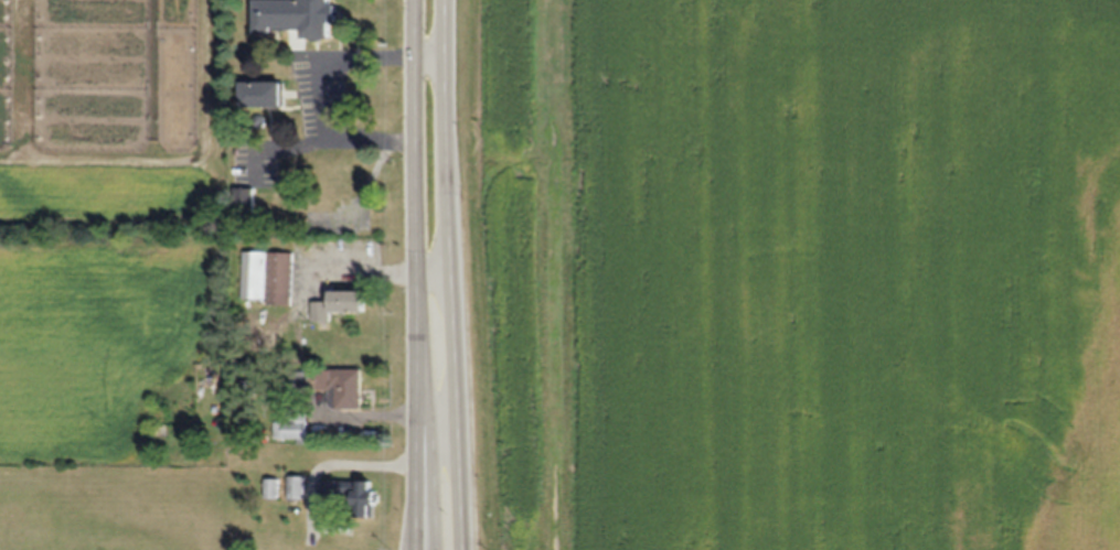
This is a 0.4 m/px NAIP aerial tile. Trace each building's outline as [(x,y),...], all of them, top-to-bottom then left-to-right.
[(256,31),(304,31),(304,40),(332,39),(332,22),(338,22),(338,4),(333,4),(333,0),(256,0),(256,31)] [(283,82),(241,82),(241,109),(283,109),(283,82)] [(253,189),(240,189),(240,211),(253,211),(253,189)] [(241,253),(241,300),(263,300),(263,253),(241,253)] [(291,305),(292,253),(267,253),(267,305),(291,305)] [(365,311),(365,290),(331,290),(331,301),(311,301),(311,321),(329,321),(329,311),(365,311)] [(362,369),(313,369),(313,391),(329,391),(329,408),(362,408),(362,369)] [(274,420),(274,440),(306,440),(306,420),(274,420)] [(288,498),(305,498),(305,476),(288,476),(288,498)] [(279,478),(265,478),(265,498),(279,498),(279,478)] [(379,489),(374,489),(375,481),(319,480),(319,498),(355,499),(355,517),(378,517),(379,489)]
